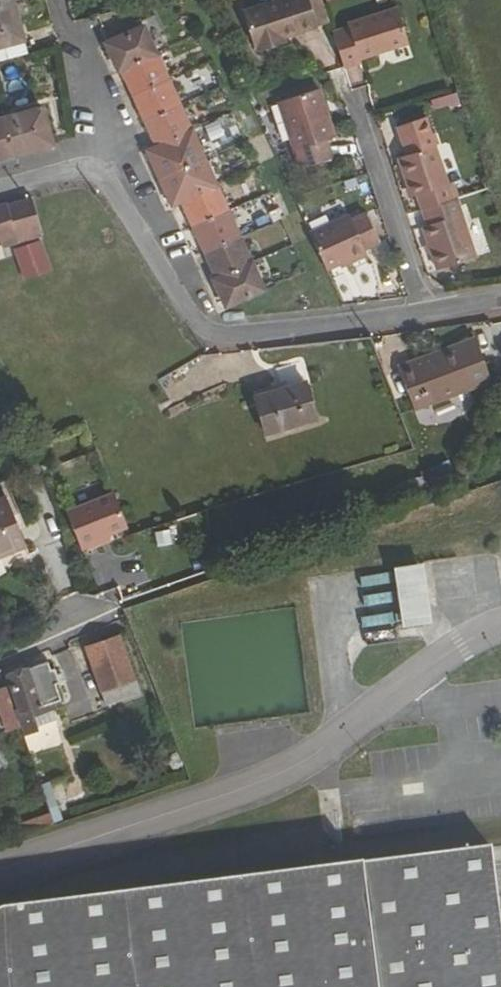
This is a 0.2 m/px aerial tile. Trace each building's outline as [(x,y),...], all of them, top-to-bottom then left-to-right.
[(244,16),(256,50),(259,49),(261,56),(288,46),(285,40),(317,29),(307,0),(291,0),(244,16)] [(12,3),(0,6),(0,49),(23,43),(12,3)] [(350,28),(333,33),(344,69),(362,64),(362,60),(408,45),(397,11),(349,26),(350,28)] [(120,71),(157,55),(144,28),(104,45),(117,73),(120,71)] [(169,82),(157,55),(120,71),(133,98),(169,82)] [(169,82),(133,98),(144,124),(180,107),(169,82)] [(459,88),(433,95),(436,107),(462,101),(459,88)] [(325,92),(284,103),(297,152),(337,141),(325,92)] [(156,149),(192,133),(180,107),(144,124),(156,149)] [(43,109),(2,120),(12,157),(53,146),(43,109)] [(2,120),(0,121),(0,161),(12,157),(2,120)] [(417,200),(421,213),(454,203),(428,121),(400,129),(409,159),(401,162),(413,201),(417,200)] [(159,181),(205,160),(192,133),(156,149),(147,153),(159,181)] [(181,204),(217,187),(205,160),(159,181),(171,208),(181,204)] [(181,204),(192,229),(228,213),(217,187),(181,204)] [(32,199),(6,206),(4,204),(0,206),(0,246),(2,250),(42,236),(32,199)] [(474,258),(455,202),(454,203),(421,213),(425,228),(421,229),(435,270),(474,258)] [(203,255),(240,239),(228,213),(192,229),(203,255)] [(309,233),(326,271),(336,267),(350,260),(352,264),(368,257),(365,251),(380,243),(365,214),(351,221),(348,215),(309,233)] [(252,265),(240,239),(203,255),(215,281),(252,265)] [(41,243),(16,252),(26,282),(52,274),(41,243)] [(350,260),(336,267),(338,271),(352,264),(350,260)] [(252,265),(215,281),(212,283),(225,312),(265,294),(252,265)] [(474,340),(398,368),(414,412),(491,383),(474,340)] [(304,383),(255,398),(266,436),(316,421),(304,383)] [(434,478),(422,481),(426,497),(440,493),(434,478)] [(125,525),(112,493),(65,514),(80,551),(94,545),(91,539),(107,533),(125,525)] [(0,500),(0,559),(26,549),(4,498),(0,500)] [(91,539),(94,545),(109,540),(107,533),(91,539)] [(421,560),(390,564),(399,626),(430,621),(421,560)] [(119,638),(86,650),(106,707),(139,696),(119,638)] [(20,715),(15,716),(19,729),(23,739),(39,734),(38,728),(56,722),(53,713),(57,712),(55,706),(61,703),(55,686),(60,684),(54,671),(50,673),(47,664),(8,679),(20,715)] [(6,689),(0,691),(0,715),(6,734),(19,729),(15,716),(6,689)] [(50,786),(41,789),(44,798),(50,816),(52,824),(62,820),(50,786)] [(12,830),(50,816),(44,798),(6,811),(12,830)] [(17,841),(54,829),(52,824),(50,816),(12,830),(17,841)] [(490,855),(0,920),(0,986),(500,986),(500,939),(490,855)]
